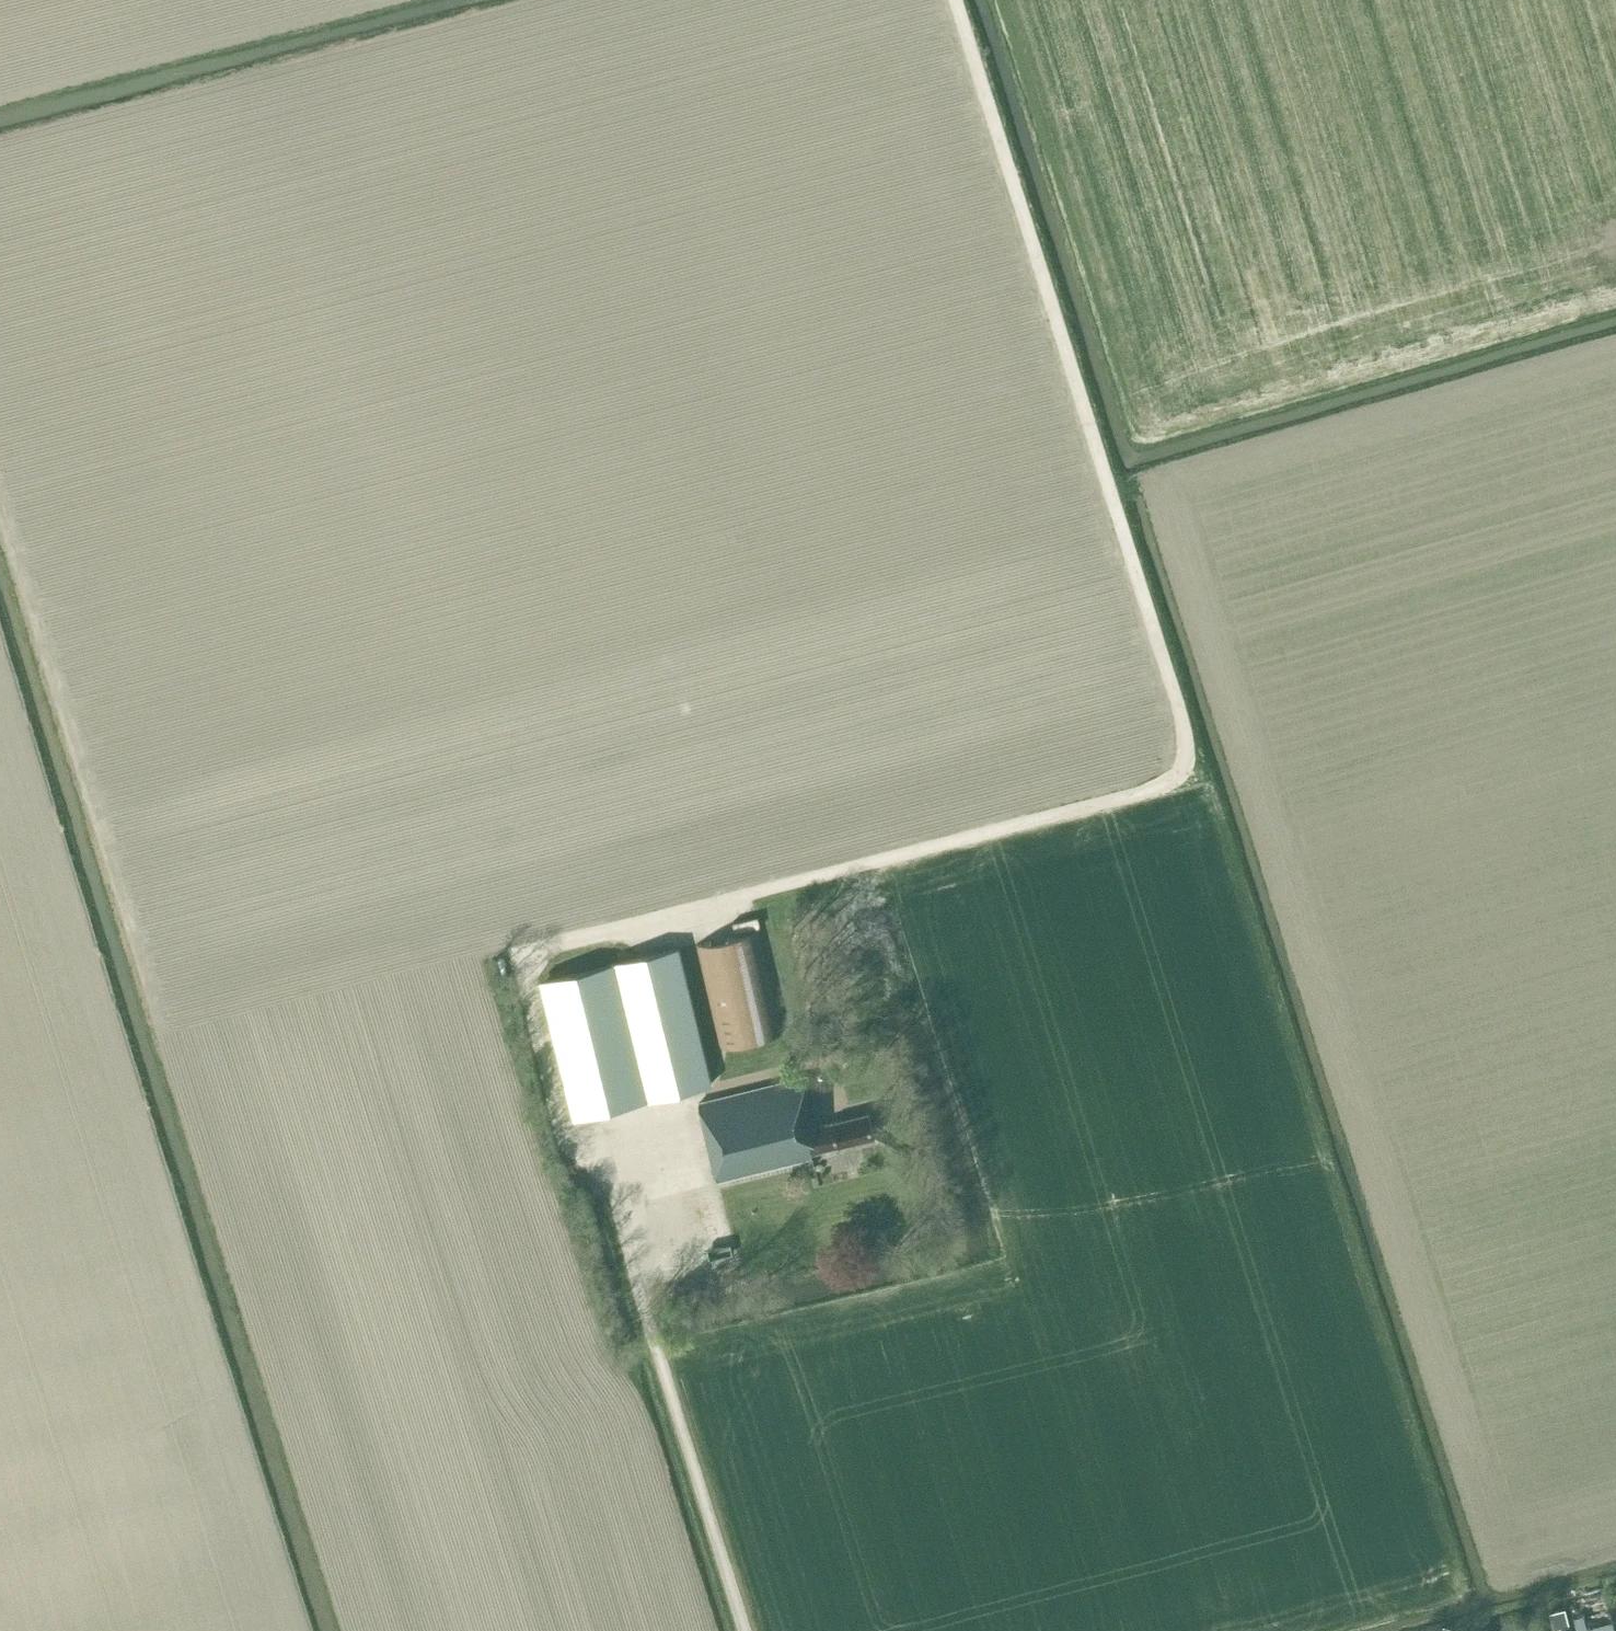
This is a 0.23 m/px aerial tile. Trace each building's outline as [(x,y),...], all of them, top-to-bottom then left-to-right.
[(783,1031),(759,928),(695,944),(719,1046),(783,1031)] [(574,1115),(646,1097),(706,1083),(674,950),(614,965),(542,982),(574,1115)] [(810,1148),(873,1133),(867,1110),(819,1121),(807,1073),(697,1100),(715,1176),(811,1153),(810,1148)] [(1549,1611),(1553,1629),(1569,1625),(1564,1607),(1549,1611)] [(1611,1621),(1586,1628),(1582,1615),(1573,1618),(1577,1630),(1613,1630),(1611,1621)]
